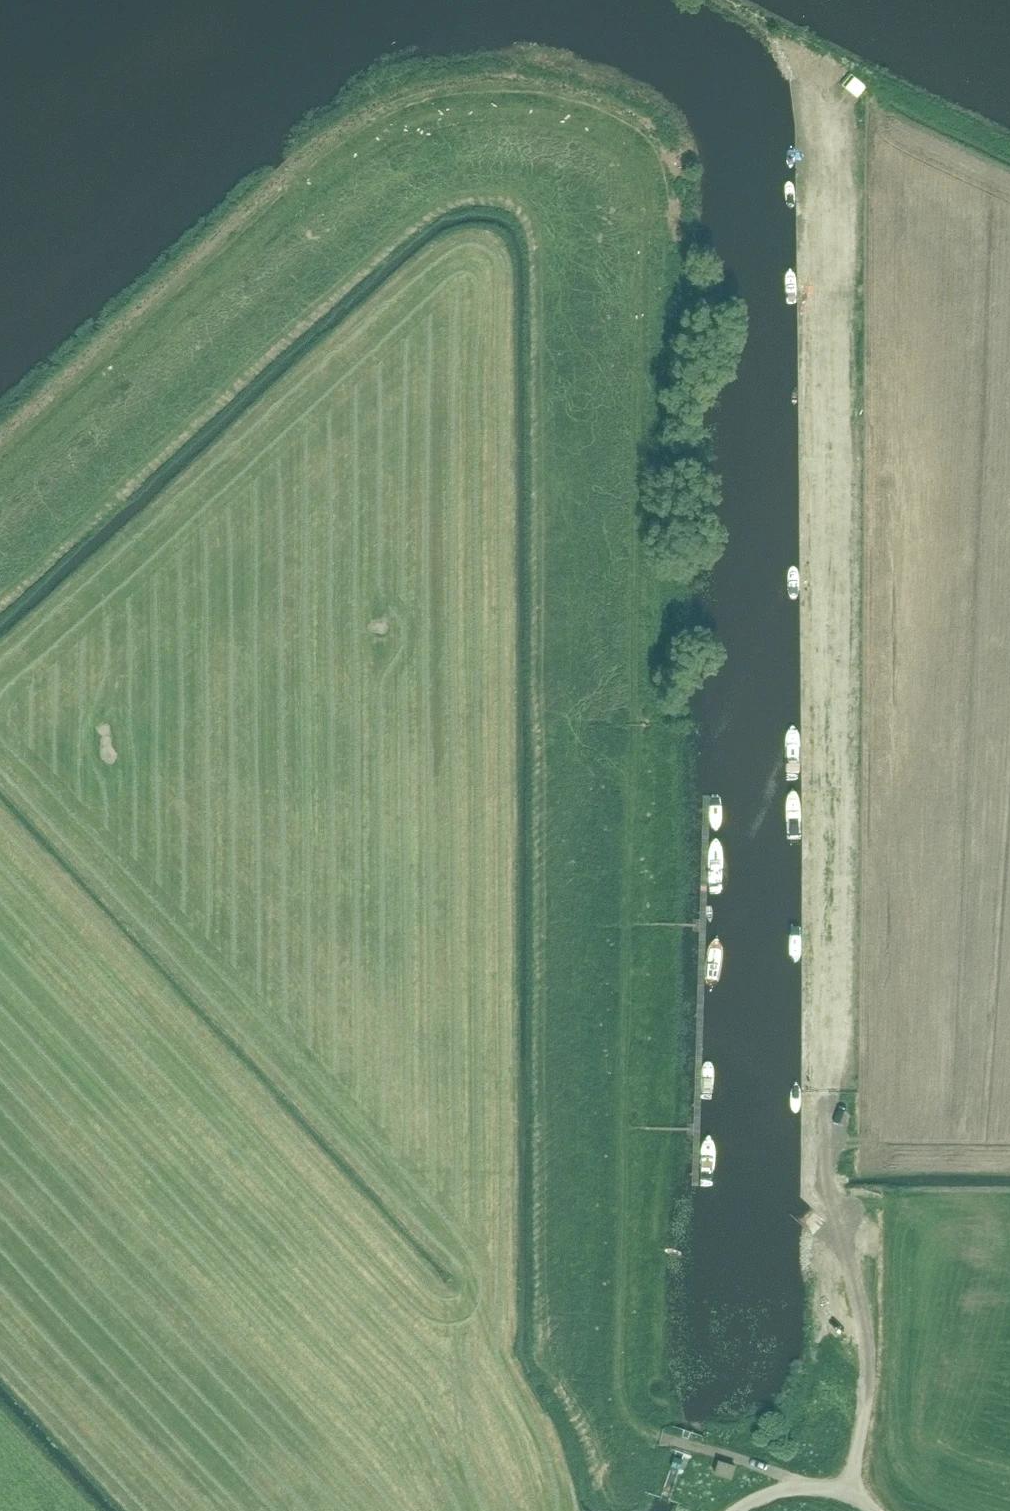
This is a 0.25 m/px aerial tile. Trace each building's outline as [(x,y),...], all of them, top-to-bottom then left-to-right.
[(730,1479),(734,1466),(718,1461),(714,1473),(730,1479)]
